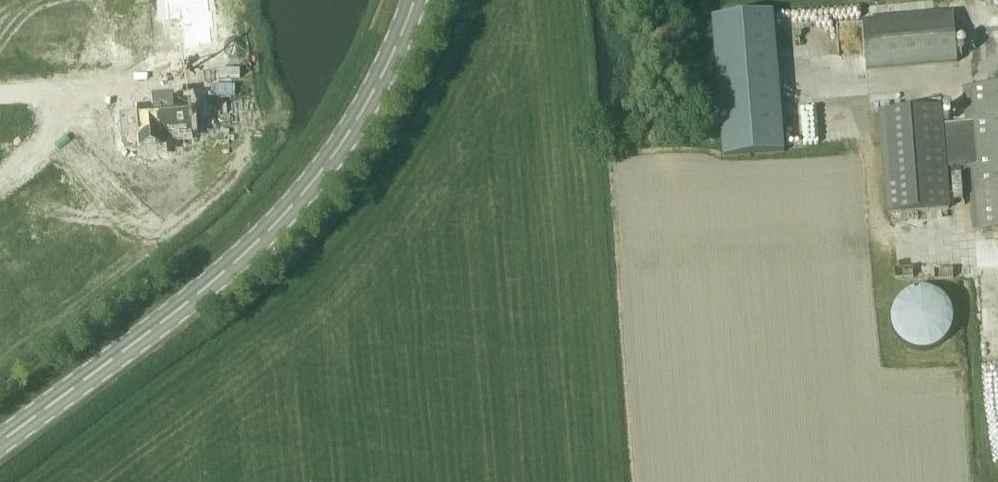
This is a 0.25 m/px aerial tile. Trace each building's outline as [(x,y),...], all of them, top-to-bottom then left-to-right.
[(180,51),(195,50),(194,47),(206,46),(205,31),(208,31),(207,14),(204,14),(203,0),(159,0),(160,23),(176,22),(176,32),(179,32),(180,51)] [(774,12),(712,17),(723,157),(785,152),(774,12)] [(954,13),(863,20),(868,70),(958,62),(954,13)] [(887,213),(951,208),(948,168),(970,167),(975,231),(997,229),(997,85),(963,88),(966,123),(944,125),(942,106),(880,111),(887,213)] [(152,105),(135,107),(136,111),(119,112),(121,142),(138,141),(138,147),(161,145),(160,133),(190,131),(189,120),(192,120),(191,116),(189,117),(188,103),(171,104),(171,100),(152,102),(152,105)] [(906,290),(908,345),(961,344),(960,289),(906,290)]
